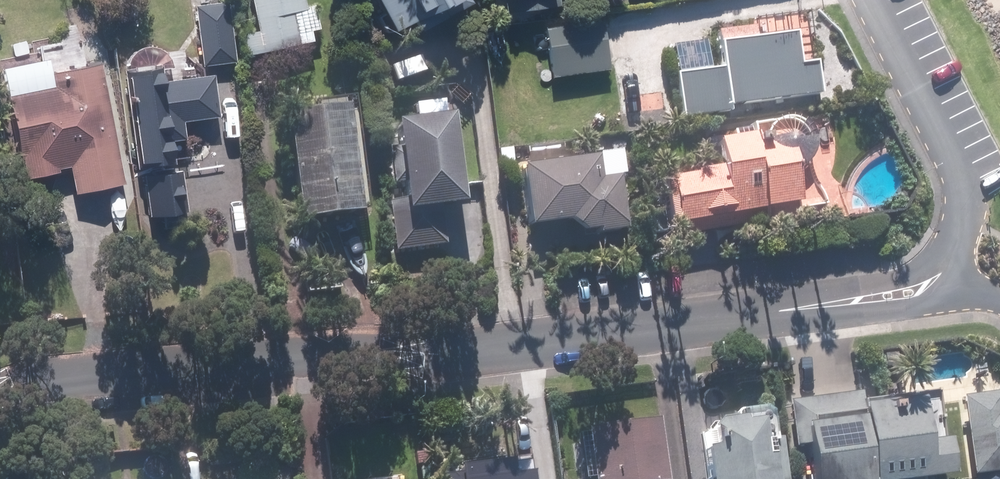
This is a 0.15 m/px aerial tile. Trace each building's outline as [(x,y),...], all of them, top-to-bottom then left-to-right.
[(263,30),(246,34),(250,55),(317,41),(315,30),(323,27),(319,5),(312,7),(310,0),(256,0),(263,30)] [(384,16),(392,33),(423,18),(428,26),(477,2),(476,0),(381,0),(388,14),(384,16)] [(511,12),(564,6),(564,0),(509,0),(511,12)] [(198,5),(206,65),(240,61),(236,36),(241,35),(236,1),(198,5)] [(606,19),(549,27),(557,76),(613,68),(606,19)] [(726,46),(729,69),(681,75),(688,120),(735,113),(734,108),(827,96),(823,64),(809,66),(804,35),(726,46)] [(131,70),(129,70),(142,167),(148,166),(154,217),(192,212),(183,141),(191,140),(189,121),(223,117),(218,74),(171,80),(169,70),(176,69),(175,60),(173,60),(169,54),(166,51),(162,48),(158,47),(153,47),(148,47),(143,49),(140,52),(136,55),(135,60),(133,65),(130,65),(131,70)] [(106,64),(56,73),(60,95),(34,100),(45,155),(71,150),(80,195),(129,185),(106,64)] [(357,109),(295,117),(309,224),(372,215),(357,109)] [(449,109),(392,115),(403,215),(455,209),(450,162),(454,162),(449,109)] [(813,153),(814,148),(813,143),(811,138),(809,133),(806,129),(802,125),(796,122),(791,121),(733,129),(735,141),(720,143),(724,169),(695,172),(695,176),(663,181),(671,236),(763,222),(763,228),(824,219),(821,201),(819,194),(815,188),(811,183),(805,178),(799,174),(799,171),(801,171),(805,167),(809,163),(811,158),(813,153)] [(633,232),(626,178),(631,177),(628,154),(531,168),(533,183),(540,228),(576,224),(591,235),(606,233),(606,236),(633,232)] [(795,404),(802,448),(818,445),(823,478),(950,478),(962,478),(956,441),(938,444),(931,399),(868,409),(866,393),(795,404)] [(979,476),(999,473),(999,394),(970,398),(979,476)] [(788,432),(779,427),(775,401),(716,411),(707,427),(708,447),(709,455),(712,478),(792,478),(788,432)] [(595,434),(584,435),(590,478),(597,478),(601,478),(673,478),(665,420),(595,430),(595,434)]
